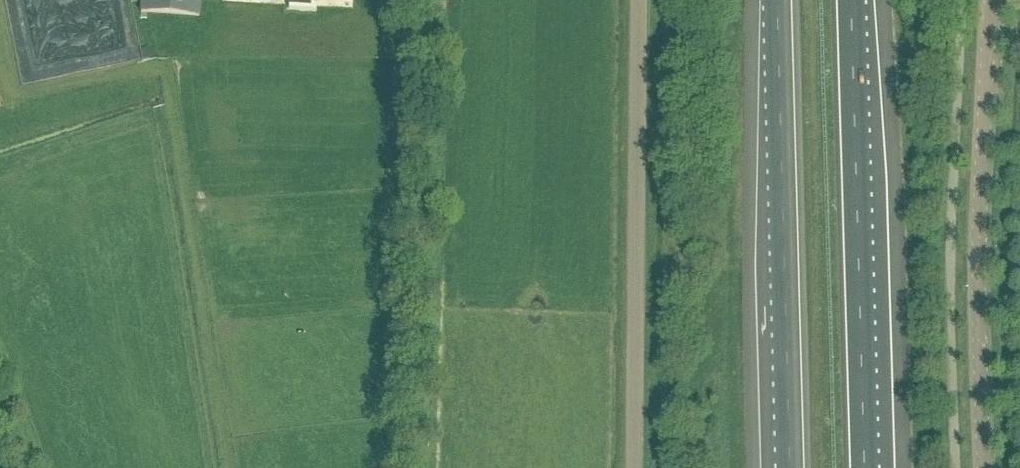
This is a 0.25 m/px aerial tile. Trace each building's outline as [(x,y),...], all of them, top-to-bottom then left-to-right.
[(199,18),(200,0),(142,0),(141,14),(199,18)]
